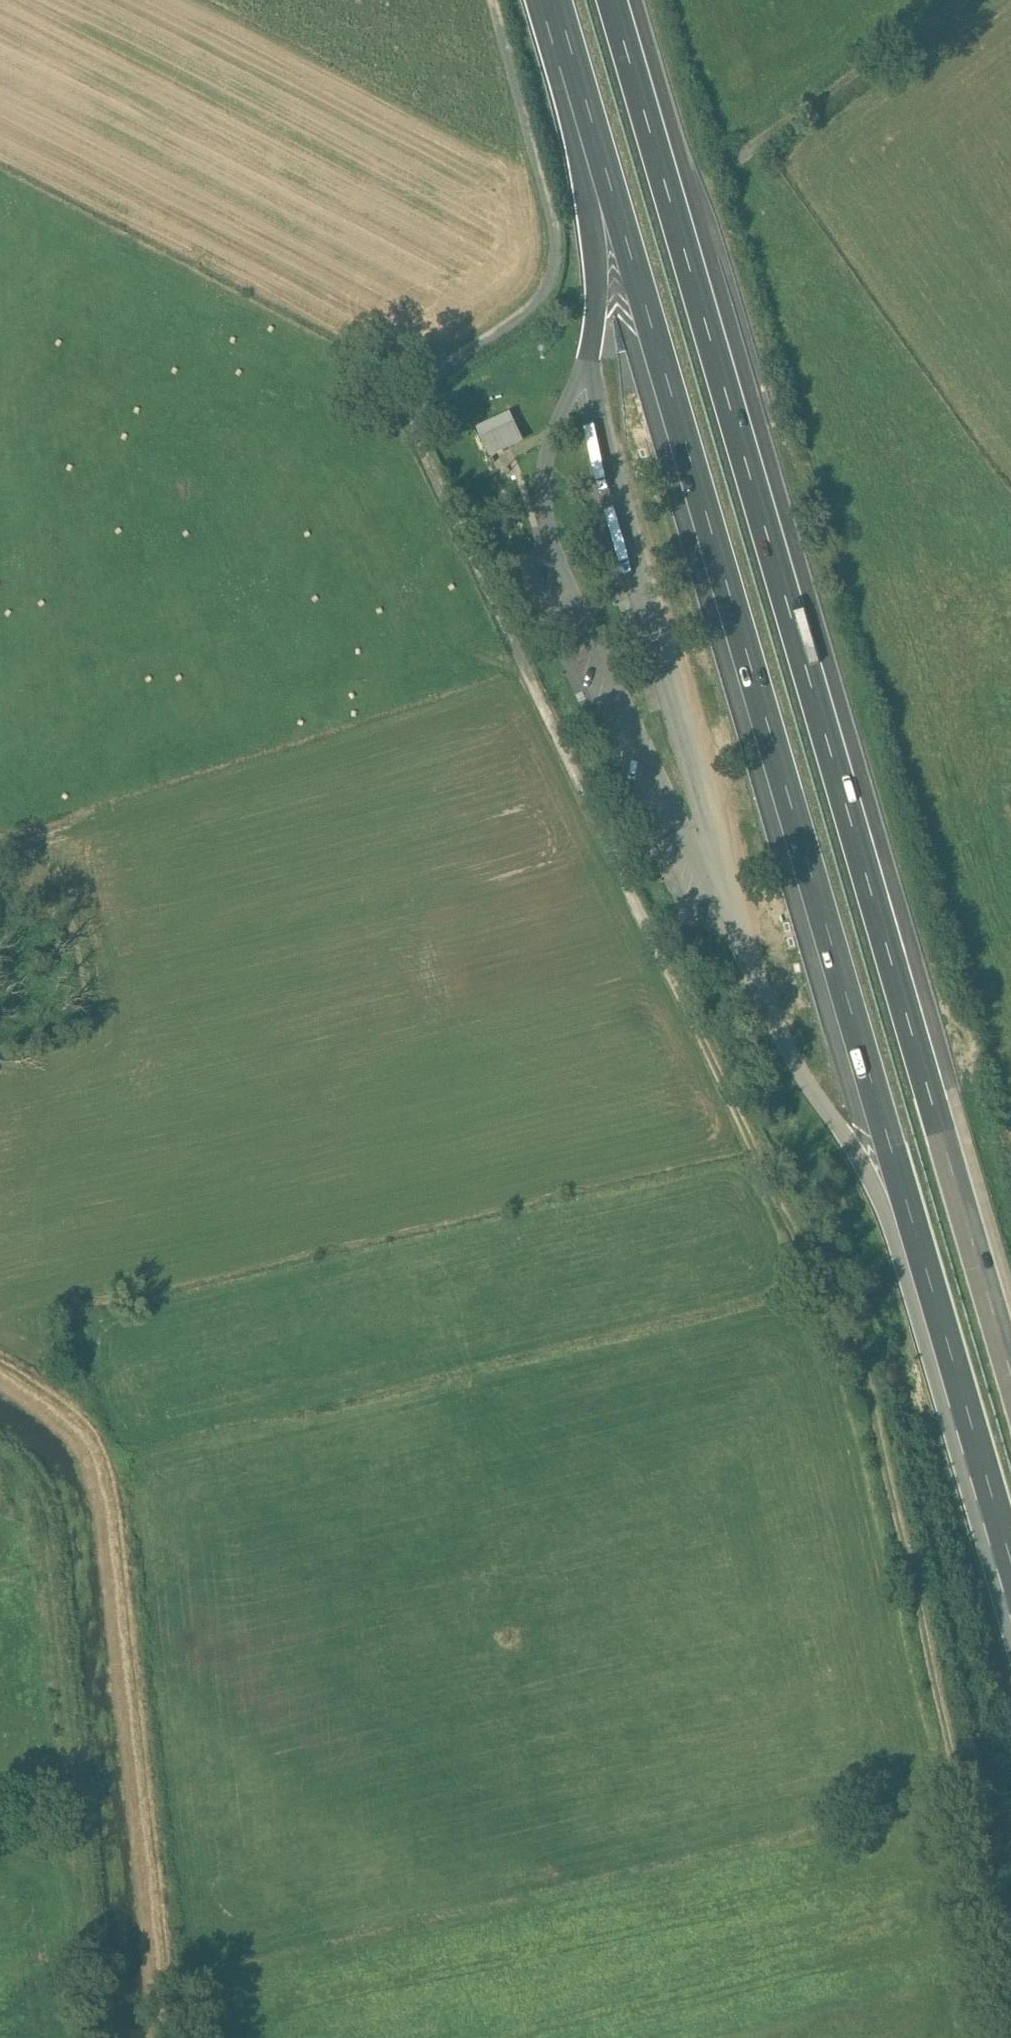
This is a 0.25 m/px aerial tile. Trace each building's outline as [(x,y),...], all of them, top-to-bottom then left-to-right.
[(512,415),(478,431),(492,461),(511,453),(526,446),(512,415)] [(622,543),(612,546),(630,596),(639,592),(622,543)]
